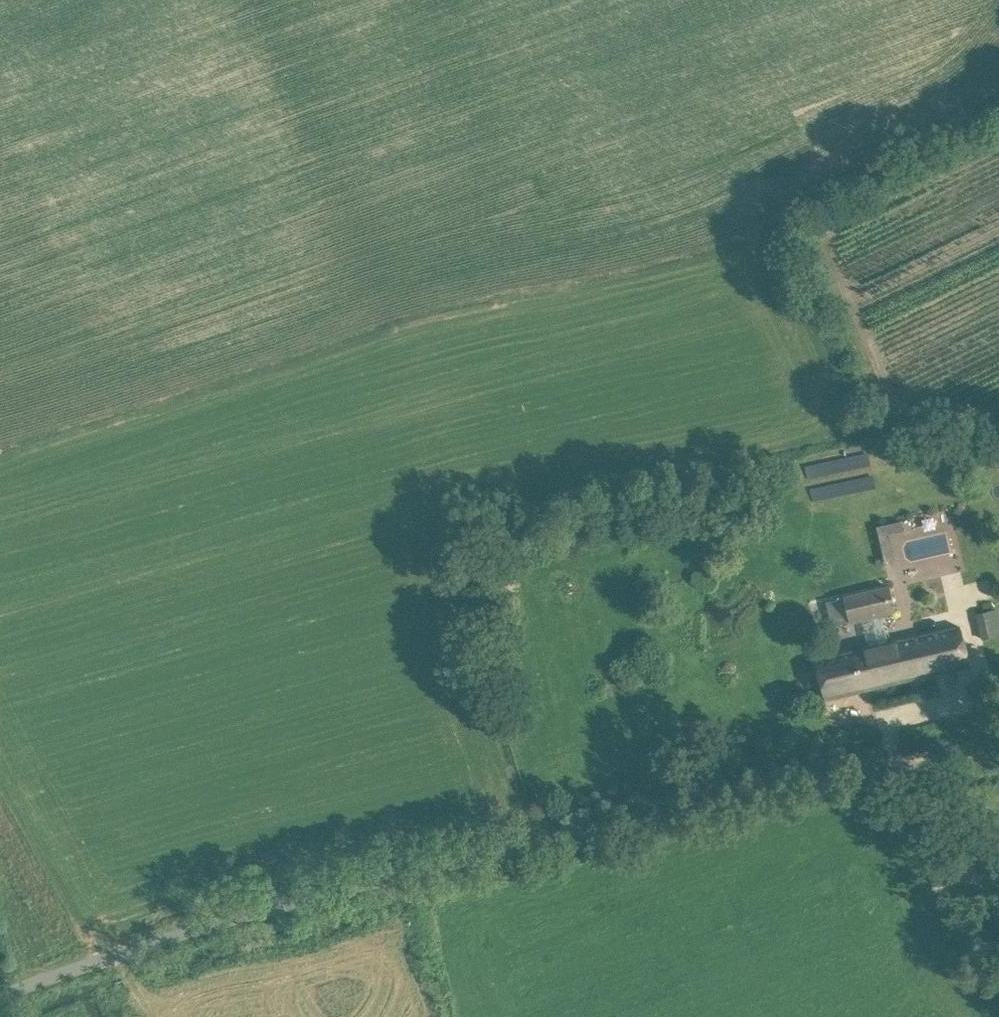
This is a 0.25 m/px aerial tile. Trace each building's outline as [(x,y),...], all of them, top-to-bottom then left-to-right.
[(904,522),(883,523),(885,557),(906,556),(904,522)] [(895,611),(890,586),(843,597),(844,599),(827,603),(832,624),(849,620),(849,622),(862,619),(867,643),(858,646),(859,650),(816,660),(825,700),(970,666),(960,626),(889,643),(882,614),(895,611)] [(998,635),(998,621),(996,610),(977,615),(982,639),(998,635)]
